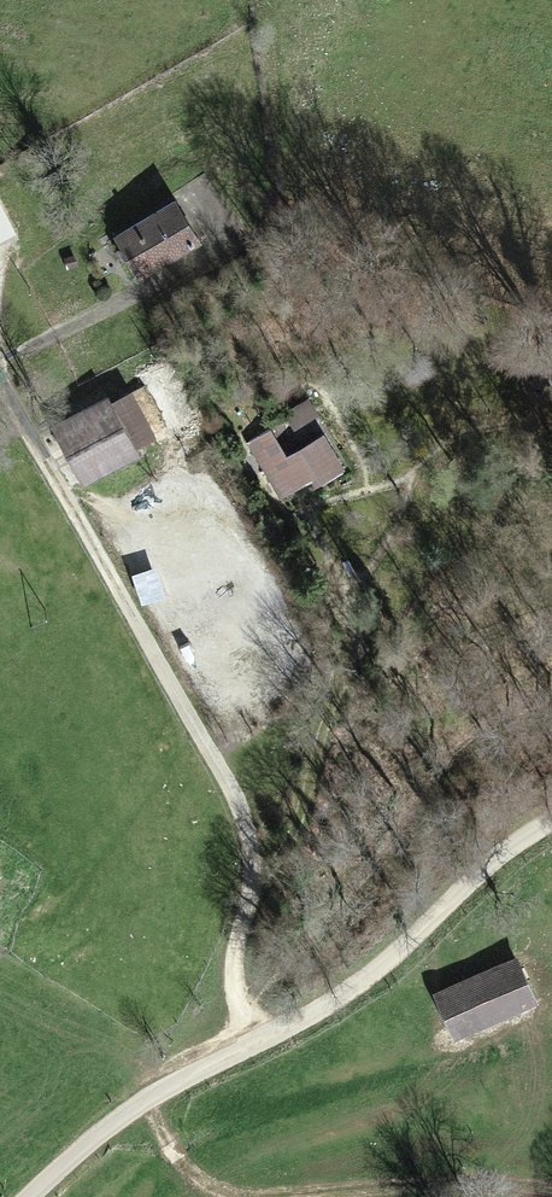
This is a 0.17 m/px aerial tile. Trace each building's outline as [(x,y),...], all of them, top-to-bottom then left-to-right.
[(179,203),(122,233),(142,272),(199,243),(179,203)] [(108,396),(58,424),(89,480),(139,452),(134,443),(113,405),(108,396)] [(128,396),(113,405),(134,443),(149,434),(128,396)] [(319,411),(259,448),(291,498),(350,461),(319,411)] [(518,956),(440,989),(458,1031),(536,997),(518,956)]
